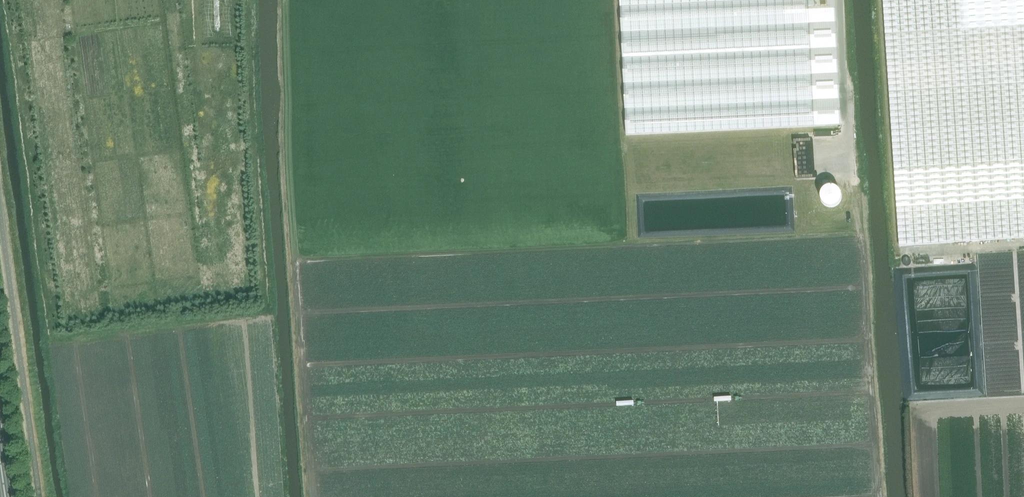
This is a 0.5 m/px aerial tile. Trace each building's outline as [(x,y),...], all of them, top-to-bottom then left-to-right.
[(835,0),(620,0),(627,135),(840,125),(835,0)] [(899,246),(1023,237),(1023,0),(883,0),(899,246)]
